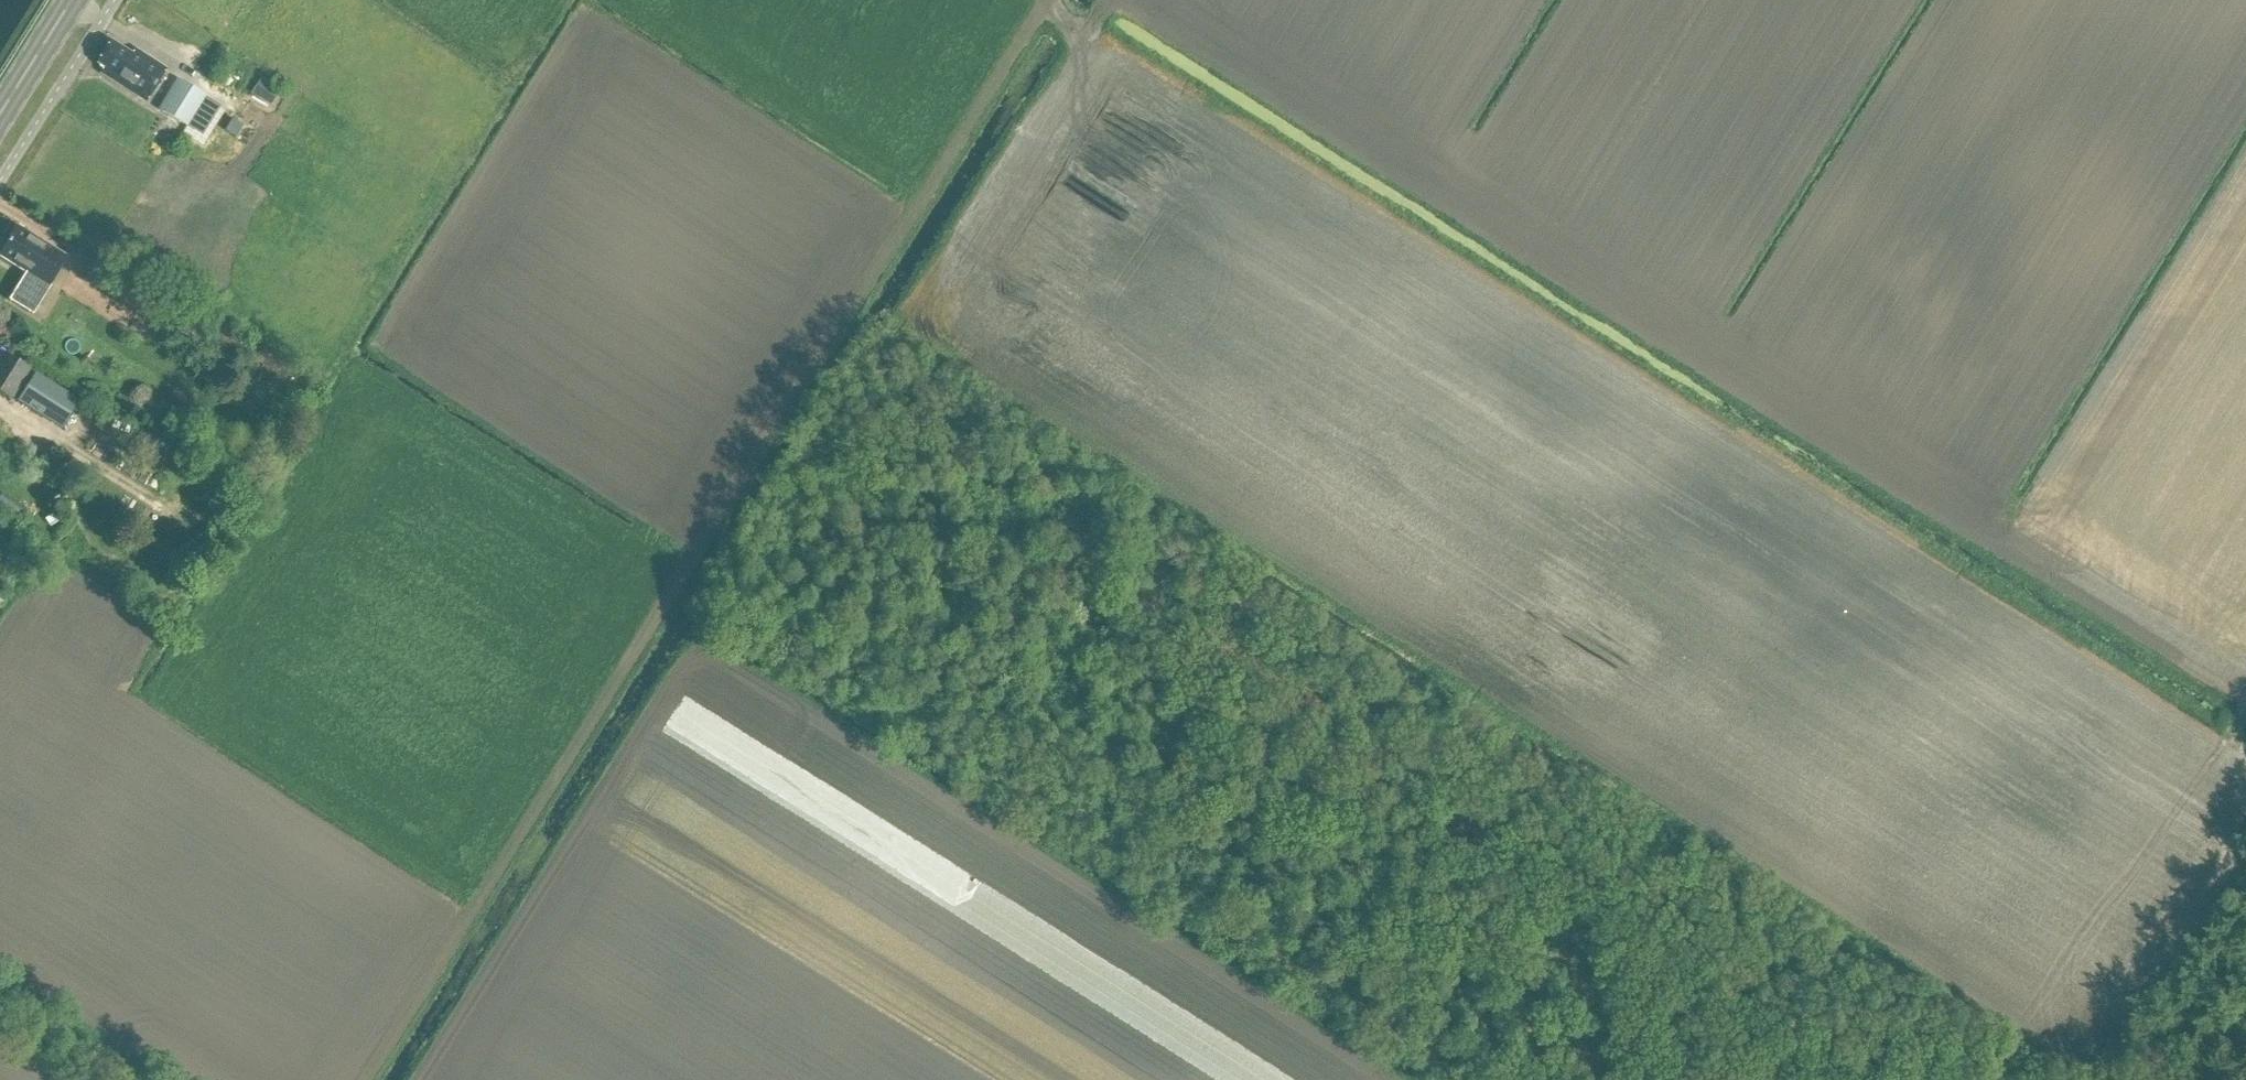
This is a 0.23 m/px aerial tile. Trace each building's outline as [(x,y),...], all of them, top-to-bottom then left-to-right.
[(134,57),(112,43),(97,67),(103,71),(100,76),(145,105),(167,70),(138,52),(134,57)] [(185,128),(204,96),(174,79),(155,110),(185,128)] [(226,155),(243,128),(229,119),(212,146),(226,155)] [(38,280),(48,286),(65,256),(17,227),(15,230),(12,232),(9,237),(10,239),(0,255),(0,257),(38,280)] [(0,367),(0,394),(11,401),(13,398),(30,372),(7,357),(0,367)] [(36,375),(19,402),(62,430),(79,403),(36,375)]
